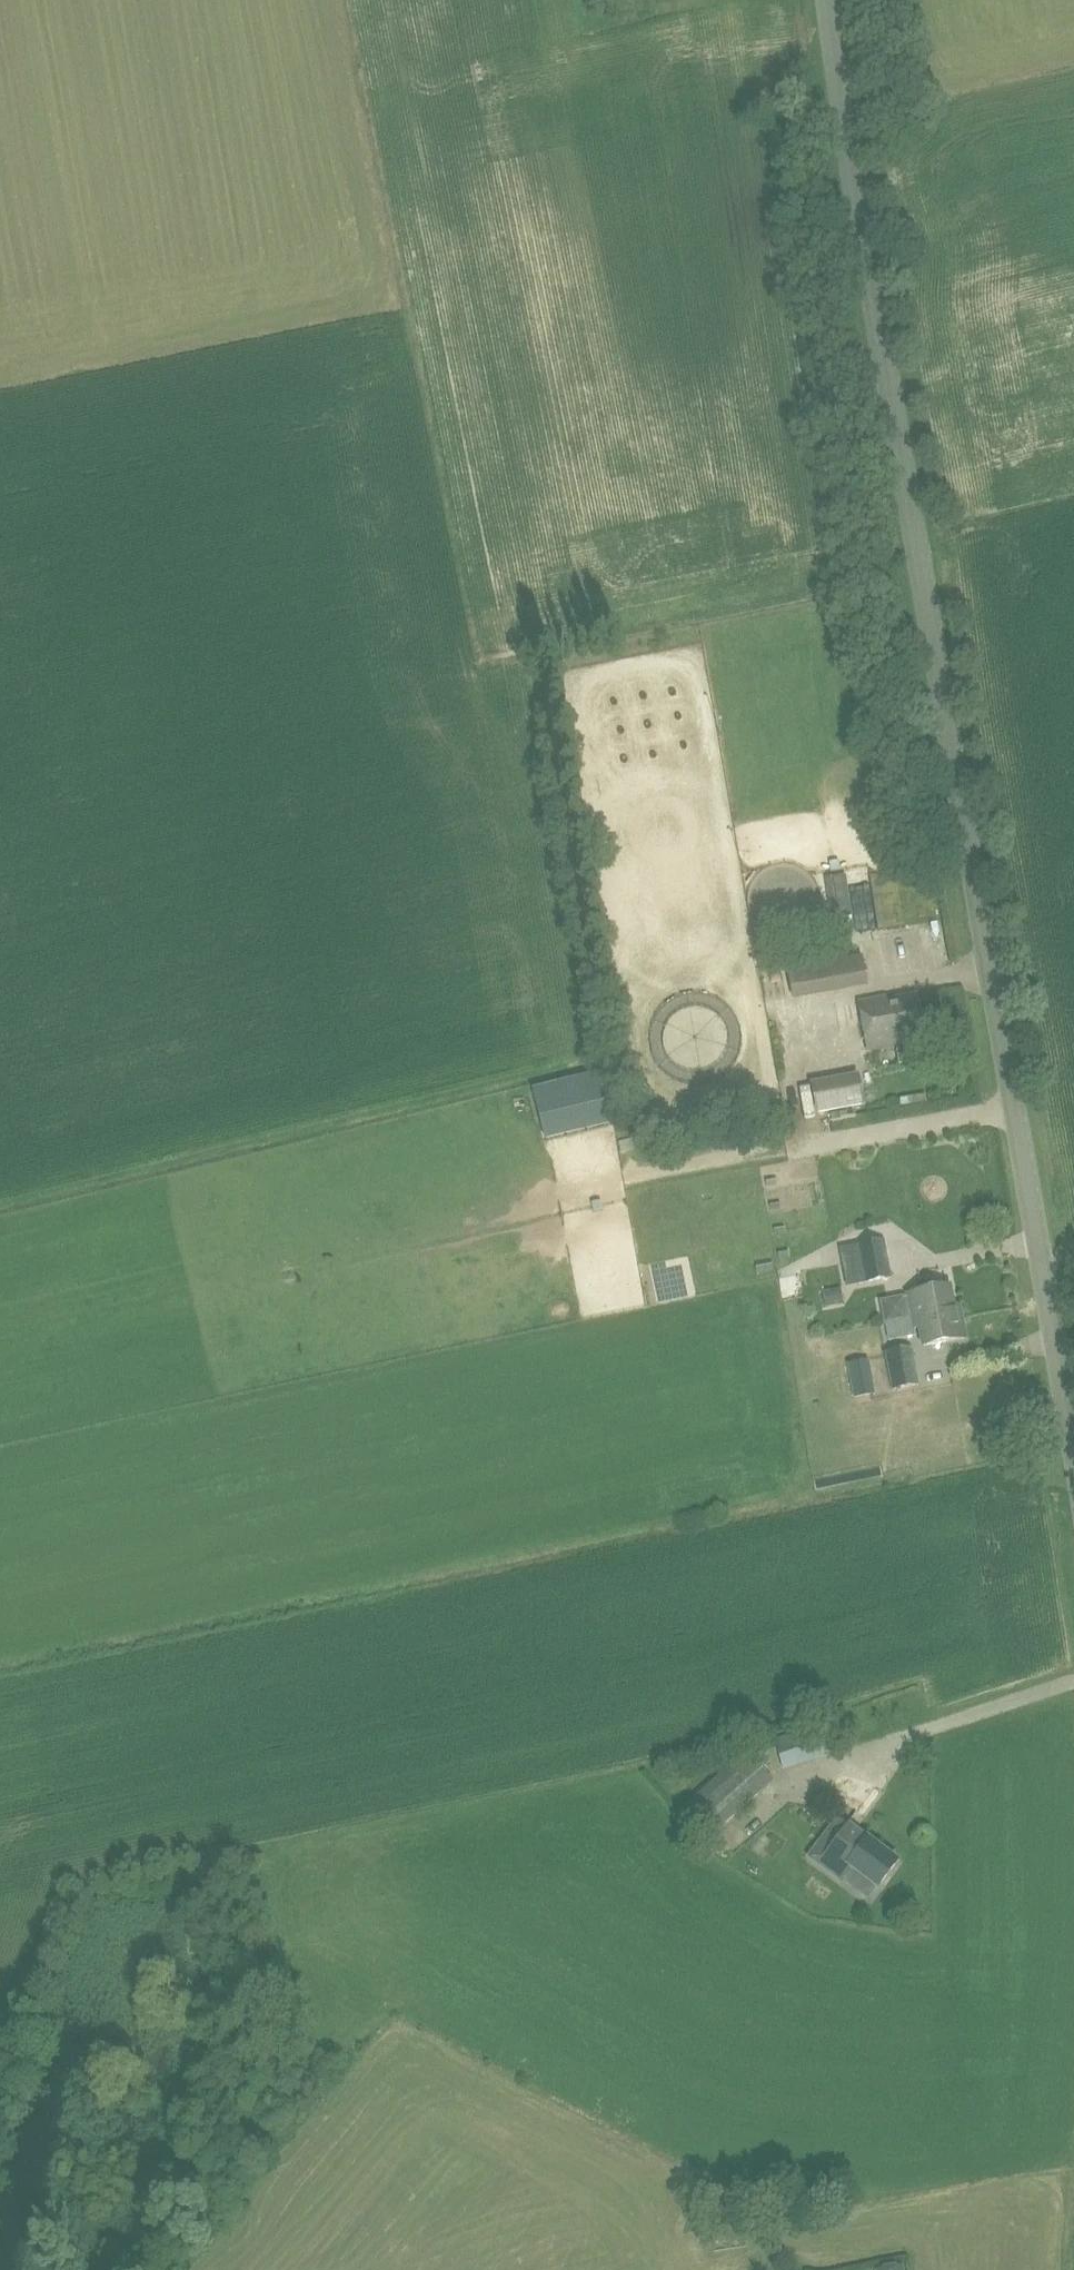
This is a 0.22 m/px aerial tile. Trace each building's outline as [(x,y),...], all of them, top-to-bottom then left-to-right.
[(846,876),(829,878),(836,919),(852,917),(850,903),(846,876)] [(873,887),(854,892),(858,908),(877,903),(873,887)] [(793,994),(868,982),(864,959),(789,971),(793,994)] [(860,1003),(867,1051),(894,1047),(893,1043),(923,1039),(918,999),(888,1003),(887,999),(860,1003)] [(818,1114),(862,1106),(857,1078),(813,1085),(818,1114)] [(883,1242),(841,1250),(848,1286),(890,1279),(883,1242)] [(805,1276),(786,1280),(790,1299),(810,1294),(805,1276)] [(849,1301),(844,1288),(829,1293),(835,1306),(849,1301)] [(950,1288),(908,1296),(913,1322),(919,1321),(924,1348),(966,1340),(962,1319),(957,1320),(950,1288)] [(911,1348),(884,1353),(891,1392),(918,1387),(911,1348)] [(876,1363),(859,1364),(860,1396),(877,1395),(876,1363)] [(747,1754),(687,1808),(715,1839),(774,1785),(747,1754)] [(899,1864),(852,1828),(851,1827),(822,1864),(843,1881),(853,1868),(880,1888),(899,1864)]
